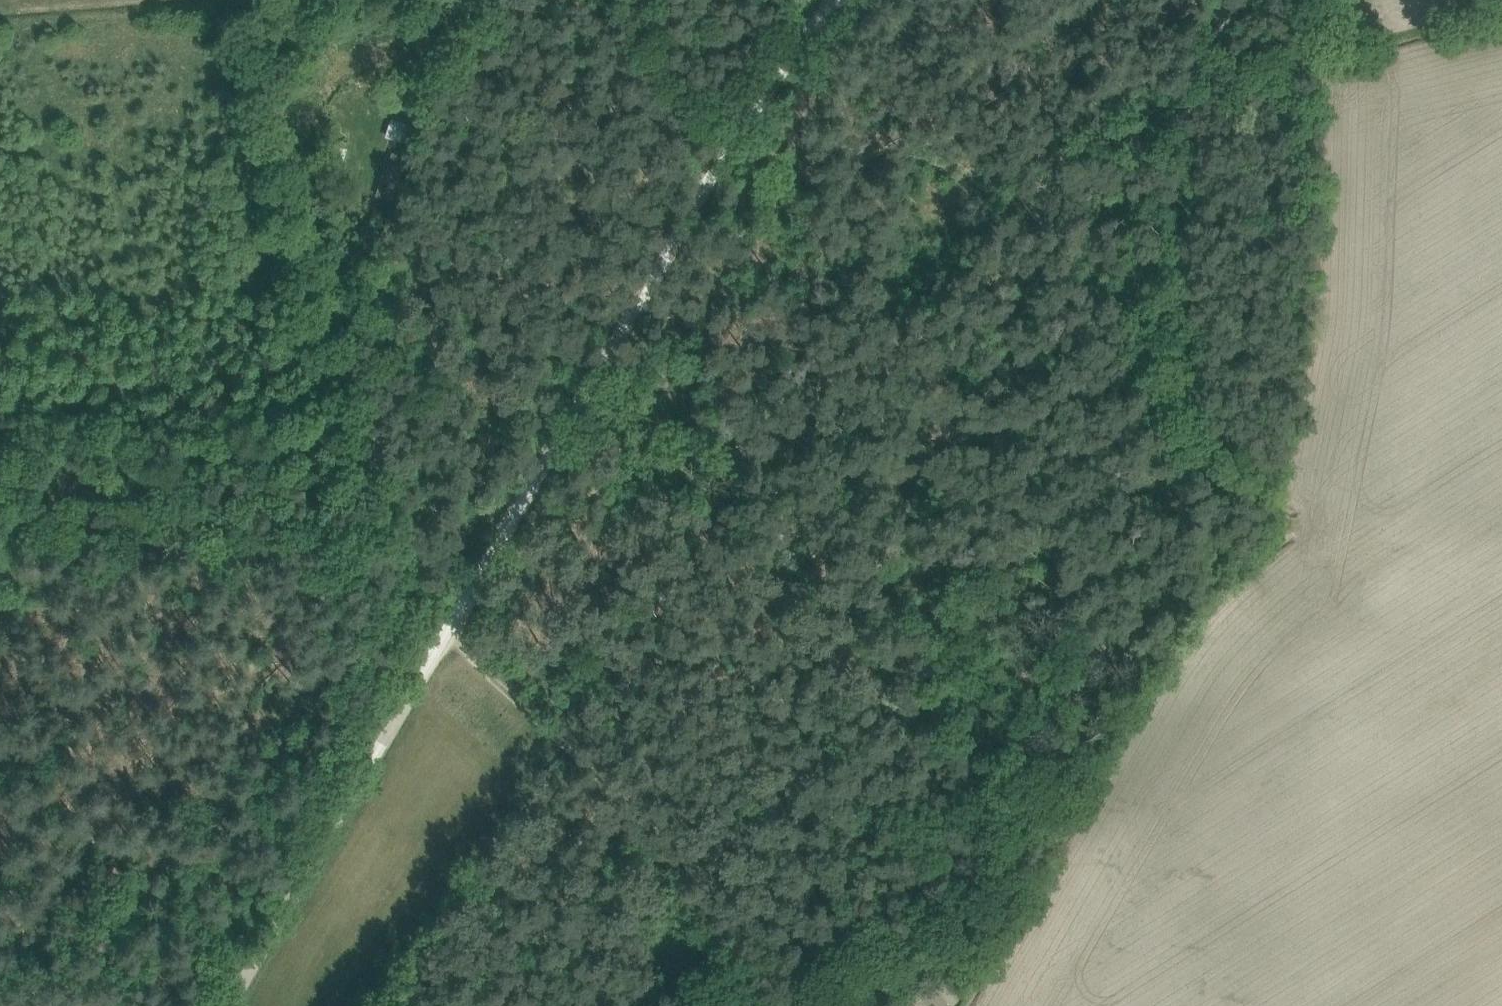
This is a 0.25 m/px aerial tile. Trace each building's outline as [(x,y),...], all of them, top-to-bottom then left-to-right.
[(391,118),(385,137),(404,143),(410,124),(391,118)] [(912,987),(920,984),(916,974),(908,977),(912,987)]
